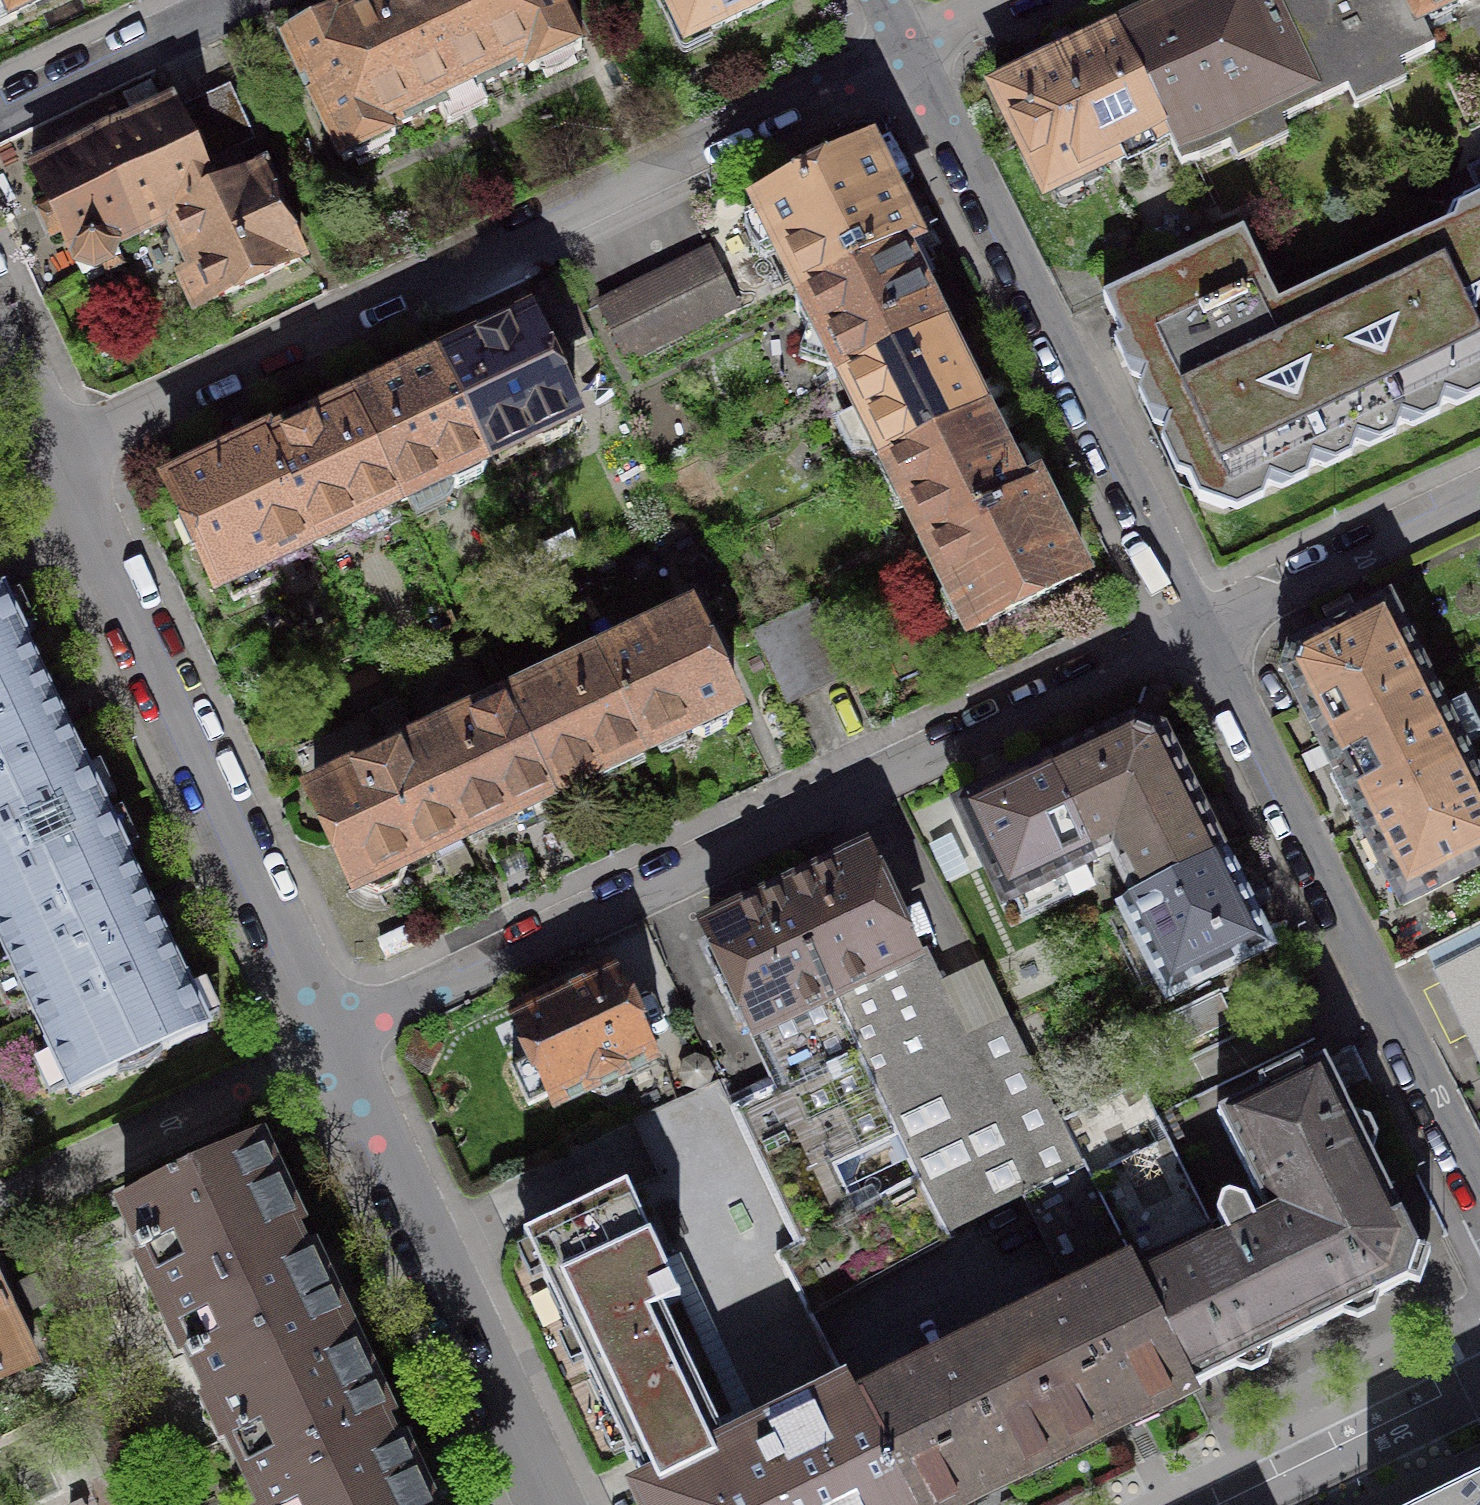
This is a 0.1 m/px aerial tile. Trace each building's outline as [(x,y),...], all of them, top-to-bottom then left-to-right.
[(17,17),(15,12),(41,0),(0,0),(0,26),(17,17)] [(461,0),(381,0),(367,7),(420,116),(499,79),(461,0)] [(499,79),(526,65),(530,74),(582,50),(558,0),(461,0),(499,79)] [(688,43),(778,0),(667,0),(688,43)] [(1265,0),(1188,0),(1117,34),(1171,146),(1182,170),(1236,144),(1231,133),(1271,115),(1276,125),(1316,107),(1265,0)] [(1411,0),(1265,0),(1316,107),(1354,89),(1349,78),(1389,59),(1394,70),(1435,51),(1422,23),(1411,0)] [(1422,23),(1472,0),(1411,0),(1422,23)] [(391,130),(420,116),(367,7),(287,45),(295,61),(344,163),(352,160),(356,168),(392,151),(388,142),(395,139),(391,130)] [(1171,146),(1117,34),(1101,41),(1055,63),(1105,166),(1164,137),(1169,147),(1171,146)] [(1105,166),(1055,63),(1041,70),(996,91),(1047,194),(1105,166)] [(183,105),(194,129),(209,163),(214,161),(254,142),(228,85),(183,105)] [(229,192),(226,187),(214,161),(209,163),(194,129),(185,134),(170,102),(165,104),(167,107),(138,121),(136,118),(132,120),(133,123),(104,137),(103,134),(98,136),(100,139),(71,152),(70,149),(65,152),(66,155),(37,168),(36,165),(31,168),(57,222),(83,276),(121,257),(116,245),(144,232),(145,234),(150,232),(149,229),(169,220),(229,192)] [(801,293),(800,295),(913,239),(895,202),(870,153),(759,208),(801,293)] [(1469,171),(1479,193),(1479,165),(1469,171)] [(229,192),(169,220),(194,272),(182,277),(196,309),(302,259),(274,201),(278,199),(271,184),(264,169),(226,187),(229,192)] [(1322,288),(1389,429),(1479,386),(1479,213),(1322,288)] [(1389,429),(1322,288),(1278,308),(1243,235),(1158,275),(1106,300),(1126,341),(1146,332),(1151,343),(1155,353),(1145,382),(1200,499),(1223,508),(1389,429)] [(844,378),(940,329),(935,318),(918,285),(933,278),(913,239),(800,295),(795,309),(807,332),(823,336),(844,378)] [(1146,249),(1094,273),(1100,287),(1106,300),(1158,275),(1146,249)] [(737,307),(708,250),(653,277),(599,304),(628,362),(737,307)] [(451,358),(440,363),(488,462),(489,460),(528,441),(544,447),(569,435),(574,419),(528,321),(451,358)] [(885,461),(982,413),(946,341),(940,329),(844,378),(885,461)] [(488,462),(440,363),(438,364),(439,367),(367,401),(354,407),(400,502),(441,483),(458,488),(483,476),(488,462)] [(357,523),(400,502),(354,407),(342,413),(270,447),(266,440),(264,441),(314,546),(326,550),(352,538),(357,523)] [(987,423),(982,413),(885,461),(927,544),(1038,489),(1037,486),(1022,494),(987,423)] [(311,545),(314,546),(264,441),(218,463),(169,486),(218,589),(225,586),(234,604),(271,586),(263,568),(311,545)] [(1059,531),(1038,489),(927,544),(970,631),(1082,576),(1059,531)] [(104,812),(53,703),(1,593),(0,594),(0,861),(104,812)] [(1321,742),(1430,688),(1388,605),(1373,612),(1294,652),(1287,673),(1321,742)] [(600,658),(645,752),(688,732),(704,737),(729,726),(735,709),(690,615),(645,637),(600,658)] [(633,758),(645,752),(600,658),(510,701),(555,795),(633,758)] [(1470,768),(1430,688),(1321,742),(1356,810),(1362,822),(1470,768)] [(555,795),(510,701),(420,743),(464,838),(477,832),(555,795)] [(1133,724),(1049,764),(1097,861),(1112,853),(1135,898),(1121,905),(1122,909),(1223,858),(1161,734),(1147,729),(1133,724)] [(404,866),(464,838),(420,743),(404,751),(315,793),(360,889),(379,896),(398,887),(405,868),(404,866)] [(1097,861),(1049,764),(1011,782),(958,808),(1005,905),(1097,861)] [(1470,768),(1362,822),(1368,835),(1403,905),(1479,867),(1479,787),(1470,768)] [(104,812),(0,861),(0,943),(72,1095),(207,1031),(156,922),(104,812)] [(864,857),(787,894),(834,995),(912,958),(877,884),(864,857)] [(1223,858),(1122,909),(1168,1000),(1269,950),(1230,871),(1223,858)] [(787,894),(709,931),(722,957),(757,1031),(758,1031),(783,1084),(859,1049),(834,995),(787,894)] [(1479,1058),(1479,949),(1436,971),(1479,1058)] [(949,1230),(950,1229),(1022,1193),(1080,1164),(1007,1018),(968,1036),(952,1005),(936,973),(915,965),(912,958),(834,995),(859,1049),(921,1179),(949,1230)] [(657,1064),(614,971),(577,989),(513,1019),(533,1061),(512,1070),(529,1106),(549,1096),(552,1102),(588,1085),(596,1103),(631,1087),(628,1078),(657,1064)] [(1221,995),(1171,1019),(1184,1044),(1233,1021),(1227,1008),(1221,995)] [(921,1179),(859,1049),(783,1084),(758,1095),(732,1107),(798,1247),(921,1179)] [(1306,1071),(1301,1062),(1258,1083),(1263,1092),(1217,1114),(1269,1218),(1262,1221),(1255,1224),(1245,1205),(1229,1199),(1223,1203),(1217,1218),(1227,1238),(1219,1242),(1168,1140),(1088,1181),(1192,1389),(1236,1367),(1237,1368),(1251,1373),(1268,1365),(1272,1351),(1272,1349),(1305,1333),(1343,1314),(1344,1315),(1358,1320),(1375,1312),(1379,1298),(1379,1296),(1409,1282),(1419,1286),(1430,1253),(1419,1250),(1372,1154),(1373,1153),(1377,1139),(1370,1123),(1356,1117),(1354,1118),(1325,1061),(1306,1071)] [(211,1393),(347,1329),(337,1306),(344,1303),(331,1276),(324,1279),(316,1263),(309,1247),(300,1251),(291,1231),(299,1227),(284,1195),(292,1192),(279,1165),(271,1168),(260,1144),(222,1163),(217,1153),(176,1173),(180,1182),(124,1209),(140,1242),(135,1244),(141,1256),(153,1250),(198,1346),(186,1352),(192,1364),(196,1362),(211,1393)] [(858,1404),(910,1504),(955,1504),(983,1491),(1136,1416),(1192,1389),(1088,1181),(1080,1164),(1022,1193),(1062,1272),(1066,1270),(1079,1295),(858,1404)] [(921,1179),(798,1247),(781,1256),(811,1313),(882,1274),(954,1235),(950,1229),(949,1230),(921,1179)] [(666,1273),(627,1189),(524,1237),(629,1460),(633,1458),(640,1474),(648,1490),(728,1450),(721,1435),(662,1310),(680,1301),(666,1273)] [(33,1363),(2,1298),(0,1293),(0,1379),(33,1363)] [(423,1491),(431,1487),(419,1461),(411,1465),(405,1452),(399,1438),(390,1442),(381,1422),(389,1418),(377,1392),(384,1388),(372,1363),(364,1366),(347,1329),(211,1393),(264,1504),(430,1504),(423,1491)] [(858,1404),(850,1390),(737,1446),(728,1450),(648,1490),(642,1493),(648,1504),(910,1504),(858,1404)] [(1430,1504),(1479,1504),(1479,1481),(1430,1504)]
